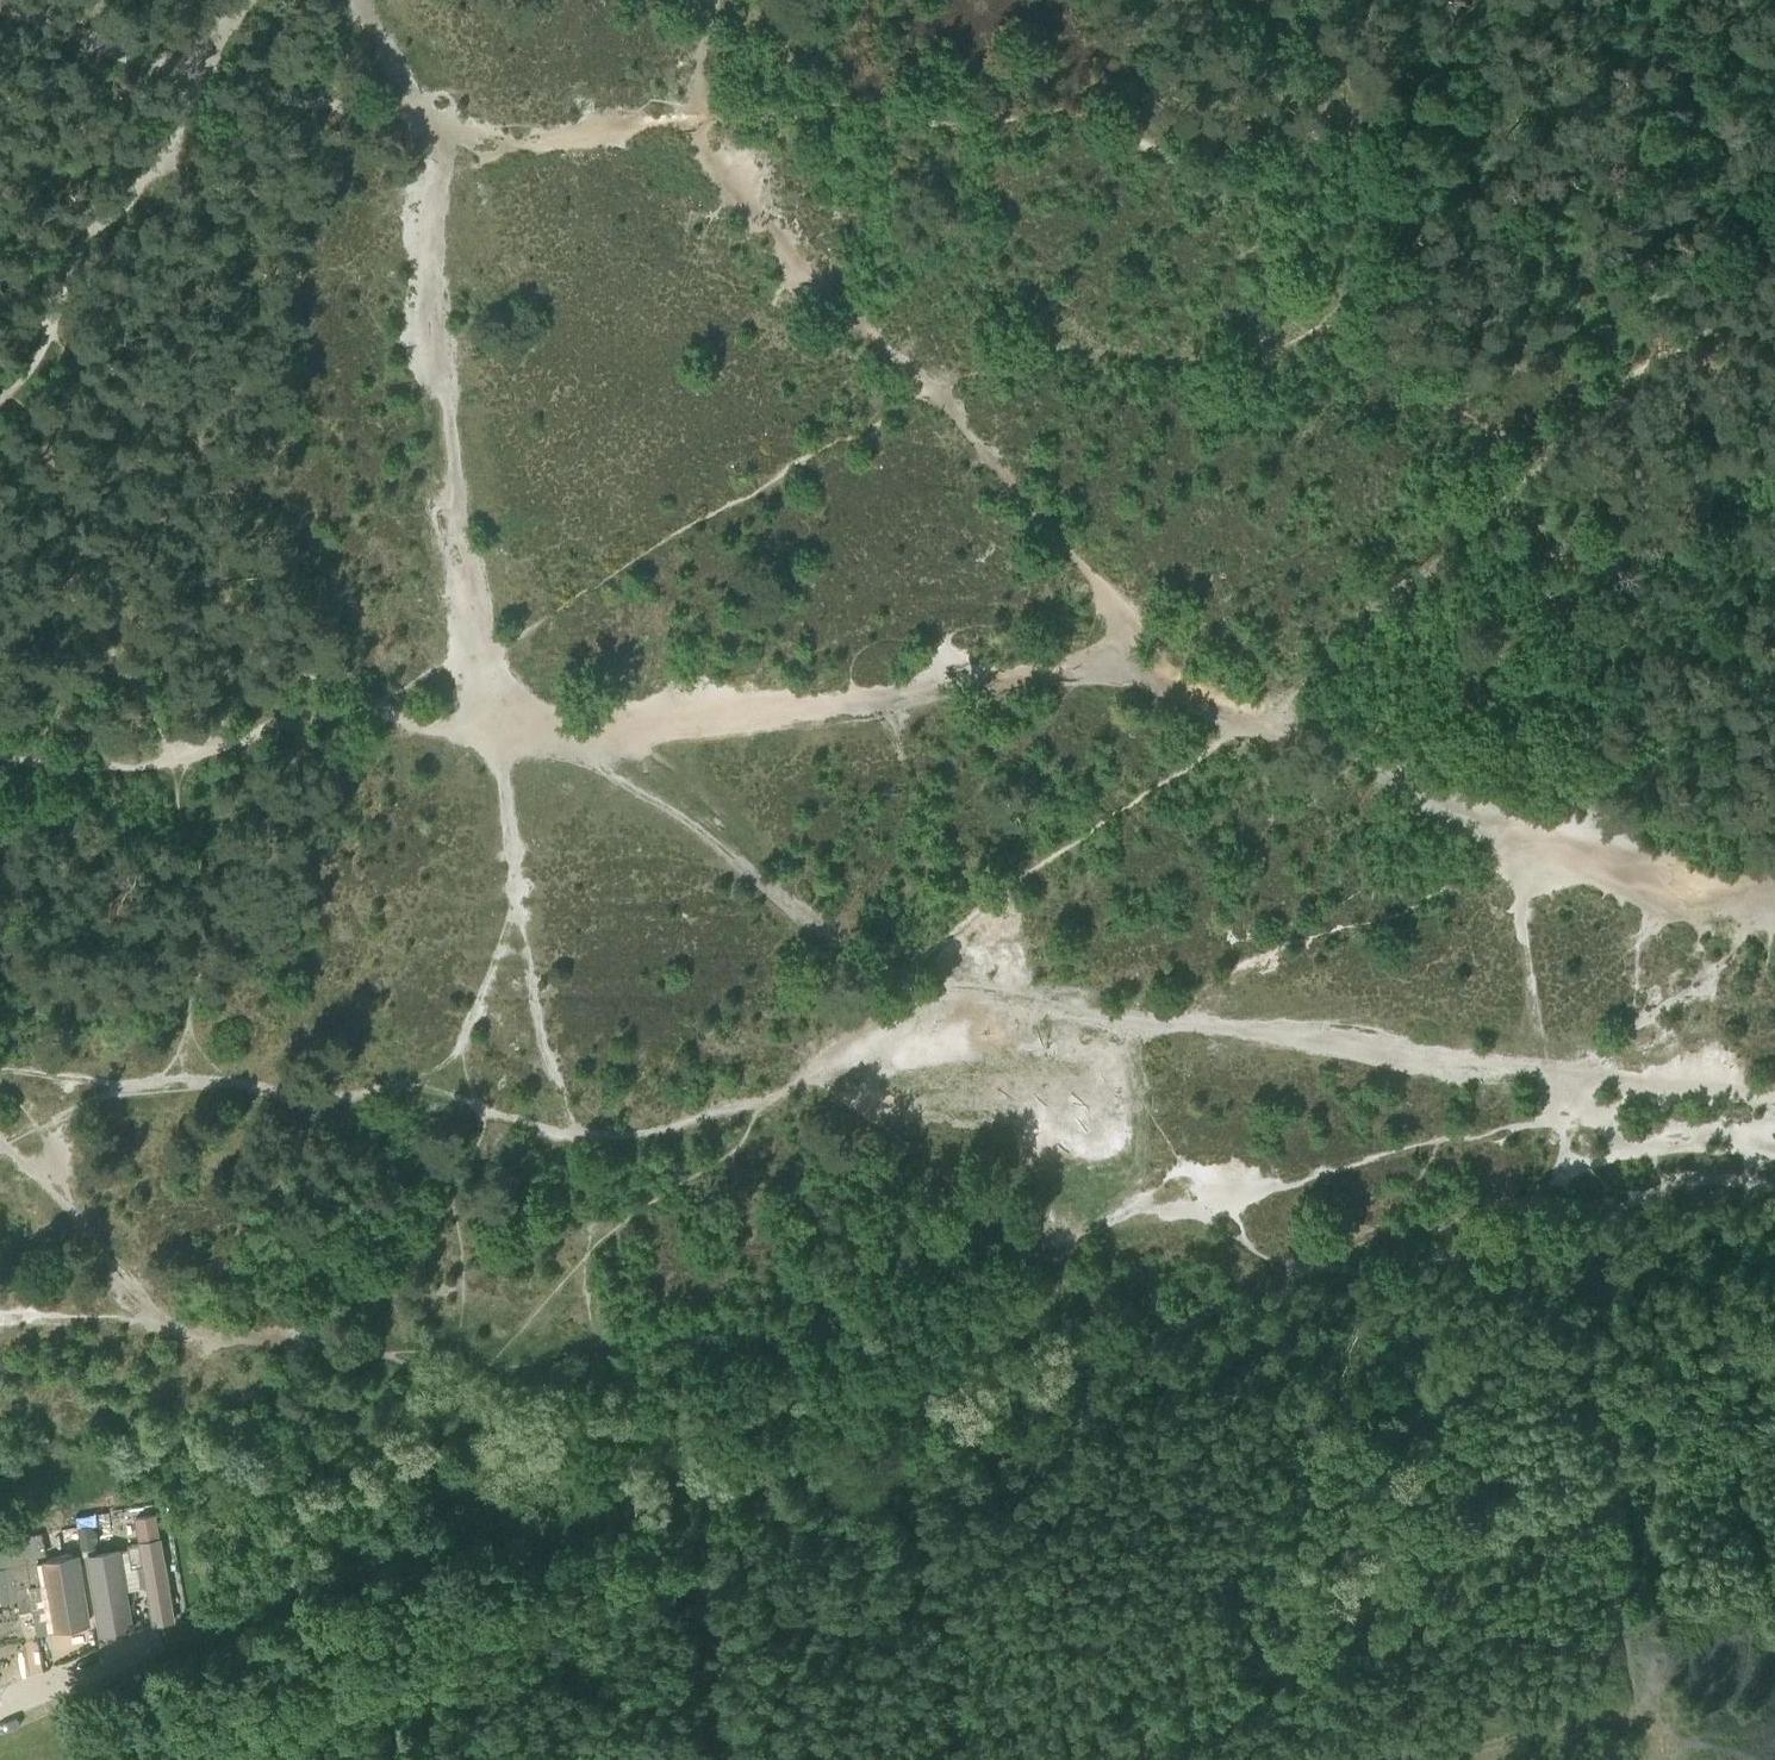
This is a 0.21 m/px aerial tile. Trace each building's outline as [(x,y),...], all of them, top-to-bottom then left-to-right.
[(140,1540),(160,1537),(155,1513),(136,1516),(140,1540)] [(78,1526),(82,1549),(96,1546),(96,1542),(98,1538),(97,1536),(96,1530),(93,1527),(92,1524),(78,1526)] [(39,1556),(38,1550),(34,1534),(22,1537),(26,1558),(39,1556)] [(13,1560),(26,1558),(22,1537),(0,1540),(0,1562),(13,1560)] [(146,1566),(145,1567),(155,1625),(174,1621),(161,1539),(141,1543),(142,1544),(146,1566)] [(131,1568),(144,1566),(140,1544),(127,1545),(131,1568)] [(130,1631),(113,1550),(76,1558),(93,1639),(130,1631)] [(26,1558),(27,1564),(29,1580),(30,1580),(42,1578),(39,1556),(26,1558)] [(81,1626),(72,1556),(45,1560),(54,1629),(81,1626)] [(26,1558),(13,1560),(16,1582),(29,1580),(27,1564),(26,1558)] [(0,1569),(0,1622),(17,1619),(7,1568),(0,1569)] [(42,1578),(30,1580),(35,1609),(49,1606),(43,1578),(42,1578)]
